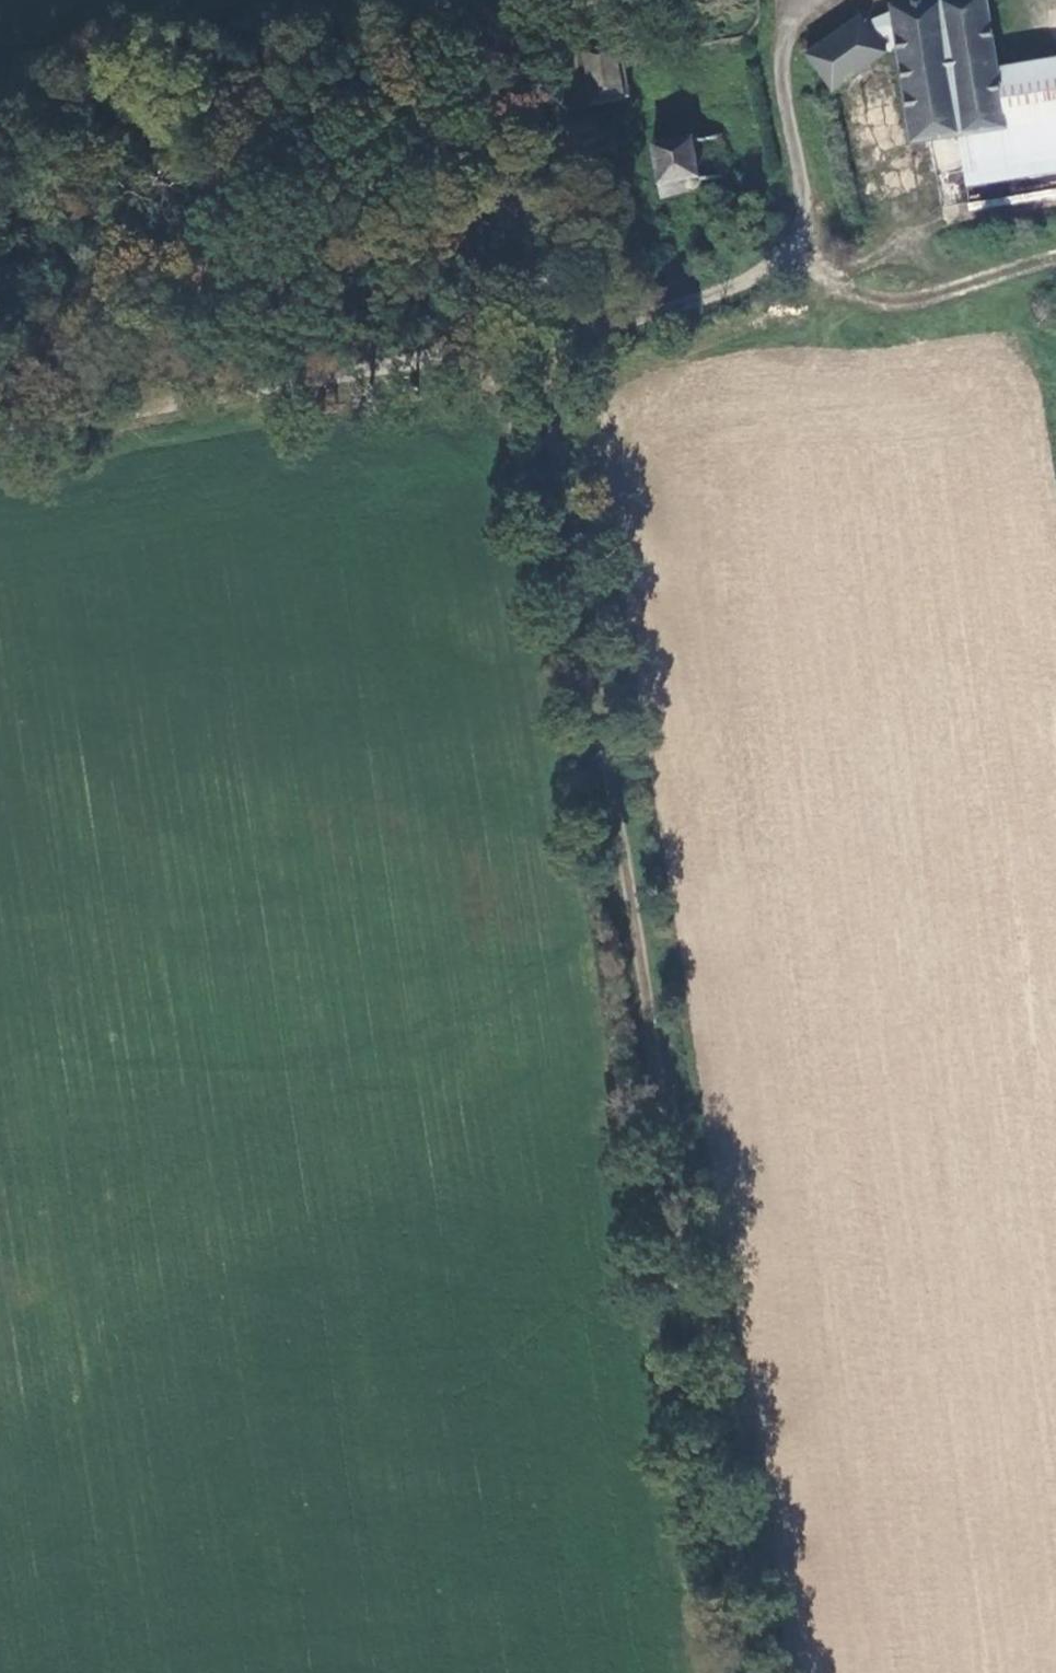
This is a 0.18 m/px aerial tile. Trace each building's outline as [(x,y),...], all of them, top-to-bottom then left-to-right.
[(832,89),(885,51),(884,48),(895,41),(911,139),(958,132),(963,171),(1055,157),(1055,61),(994,71),(985,0),(899,0),(889,1),(890,9),(866,24),(863,18),(810,56),(832,89)] [(618,46),(553,57),(561,107),(584,103),(587,119),(628,111),(618,46)] [(719,135),(641,146),(649,197),(693,192),(703,183),(726,179),(719,135)]
